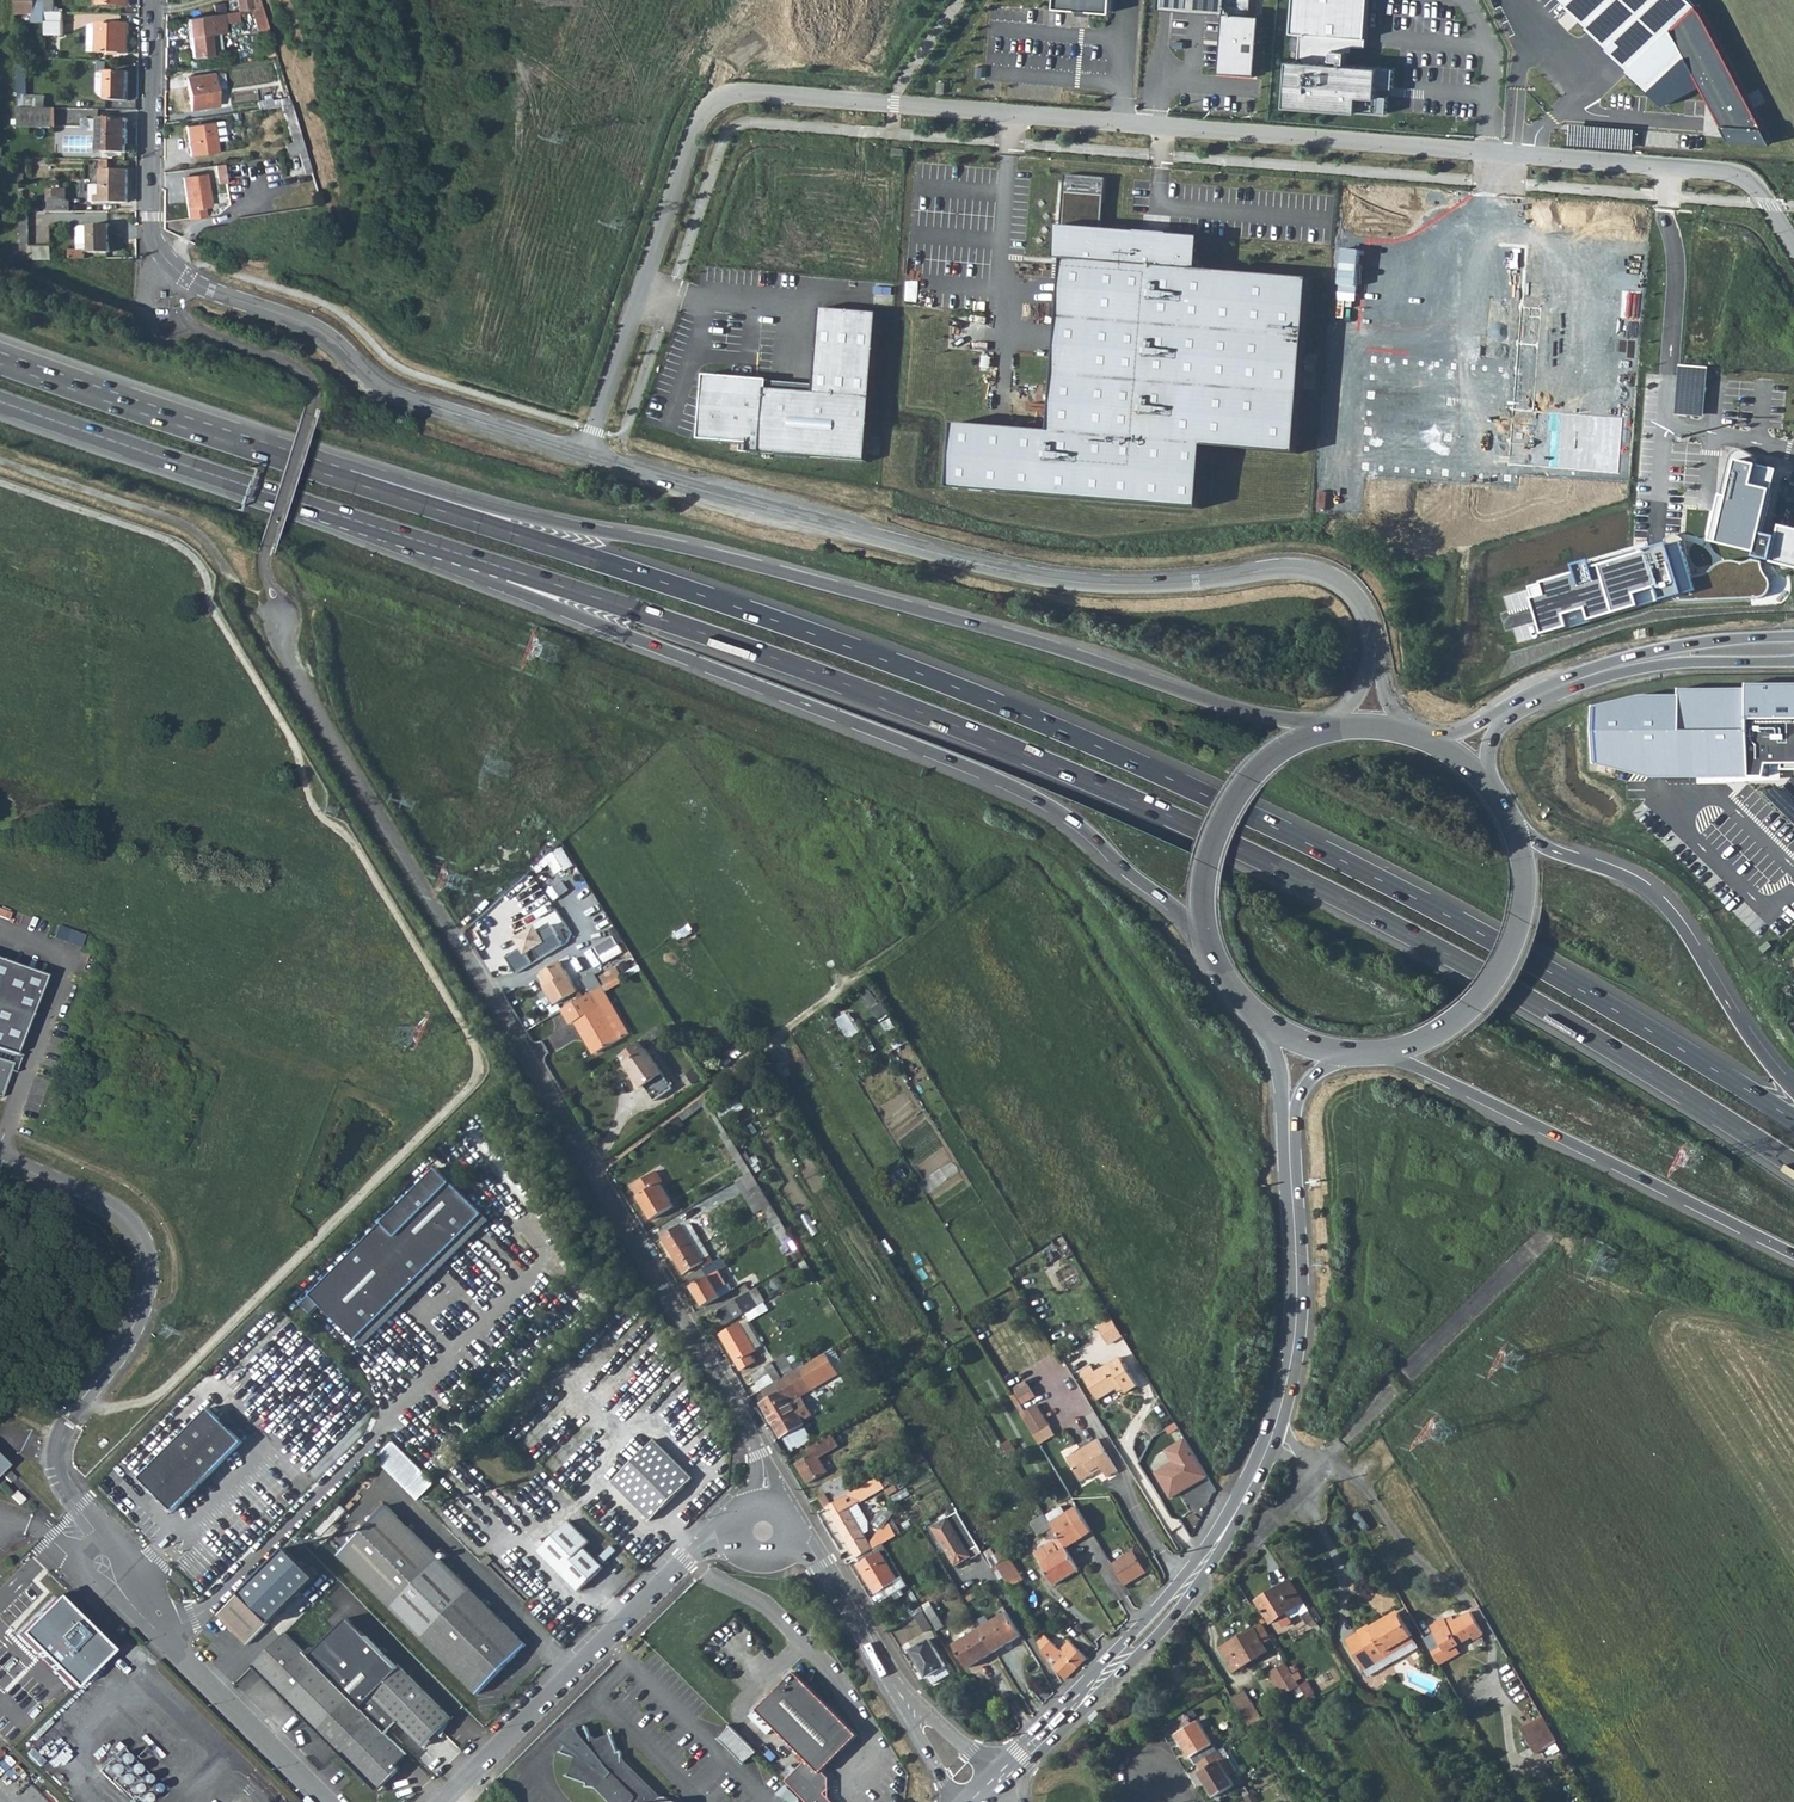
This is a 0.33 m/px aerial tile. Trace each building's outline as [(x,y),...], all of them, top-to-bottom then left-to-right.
[(17,14),(36,13),(36,0),(16,0),(17,14)] [(46,12),(54,13),(55,0),(46,0),(46,12)] [(238,9),(250,7),(251,7),(250,0),(237,0),(238,9)] [(1057,8),(1113,13),(1114,0),(1057,0),(1057,8)] [(1388,113),(1390,87),(1379,86),(1380,78),(1394,79),(1396,59),(1347,55),(1348,42),(1353,43),(1353,37),(1367,38),(1370,0),(1295,0),(1292,32),(1301,32),(1299,60),(1290,59),(1286,105),(1388,113)] [(1692,0),(1565,0),(1630,69),(1664,105),(1702,87),(1731,140),(1771,144),(1703,11),(1698,6),(1692,0)] [(256,29),(267,26),(260,4),(251,7),(250,7),(256,29)] [(1258,13),(1223,11),(1219,68),(1254,71),(1258,13)] [(64,34),(64,13),(54,13),(46,12),(46,34),(64,34)] [(224,33),(223,14),(182,19),(186,58),(206,56),(204,35),(224,33)] [(128,53),(128,23),(97,22),(97,23),(89,25),(88,51),(96,51),(96,52),(128,53)] [(28,49),(18,50),(18,59),(29,59),(28,49)] [(28,72),(18,73),(18,95),(28,95),(28,72)] [(128,101),(128,72),(107,72),(106,100),(128,101)] [(225,87),(222,72),(186,77),(192,110),(216,107),(214,91),(225,89),(225,87)] [(257,95),(259,109),(280,106),(290,104),(288,96),(271,99),(270,94),(257,95)] [(28,95),(18,95),(18,108),(46,109),(47,96),(28,95)] [(284,144),(287,154),(289,154),(298,153),(305,152),(290,104),(280,106),(291,141),(284,144)] [(54,127),(54,109),(46,109),(18,108),(19,127),(54,127)] [(127,152),(128,120),(100,119),(100,150),(127,152)] [(225,139),(223,121),(187,126),(191,156),(218,152),(216,141),(225,139)] [(1635,129),(1574,125),(1571,144),(1633,149),(1635,129)] [(304,174),(311,172),(305,152),(298,153),(300,161),(304,174)] [(291,162),(300,161),(298,153),(289,154),(291,162)] [(29,173),(28,157),(19,156),(20,182),(28,182),(28,173),(29,173)] [(110,169),(110,160),(100,160),(100,168),(102,168),(102,185),(101,194),(95,194),(95,202),(128,203),(129,169),(110,169)] [(210,205),(205,174),(183,176),(189,217),(205,215),(204,206),(210,205)] [(1059,228),(1055,228),(1052,260),(1064,261),(1051,433),(988,428),(955,426),(951,489),(1202,508),(1207,448),(1297,455),(1310,280),(1198,272),(1200,238),(1102,231),(1106,179),(1063,176),(1059,228)] [(90,202),(95,202),(95,194),(101,194),(102,185),(90,184),(90,202)] [(50,186),(50,199),(59,199),(59,186),(50,186)] [(50,199),(50,211),(68,211),(68,199),(59,199),(50,199)] [(30,259),(29,211),(20,211),(21,259),(30,259)] [(111,251),(110,223),(90,223),(90,252),(111,251)] [(33,244),(32,258),(52,259),(52,245),(33,244)] [(69,250),(69,258),(85,258),(85,249),(69,250)] [(873,314),(815,310),(809,383),(699,375),(697,399),(694,441),(744,444),(744,452),(862,460),(873,314)] [(1676,413),(1706,416),(1710,366),(1680,364),(1676,413)] [(1793,568),(1793,529),(1780,526),(1777,538),(1763,534),(1778,471),(1757,466),(1759,459),(1745,452),(1742,451),(1740,451),(1737,452),(1733,453),(1731,456),(1730,457),(1729,459),(1720,496),(1709,541),(1756,553),(1755,558),(1793,568)] [(1531,583),(1545,629),(1613,607),(1611,596),(1660,582),(1654,560),(1606,573),(1602,562),(1531,583)] [(1596,704),(1597,758),(1656,773),(1767,770),(1770,757),(1793,757),(1793,677),(1751,677),(1752,683),(1685,681),(1685,688),(1647,688),(1596,704)] [(547,856),(557,874),(576,864),(565,846),(547,856)] [(601,906),(586,915),(596,930),(611,921),(601,906)] [(914,909),(908,912),(917,926),(924,923),(916,906),(913,907),(914,909)] [(58,925),(55,937),(83,945),(86,933),(58,925)] [(533,928),(513,939),(518,948),(504,956),(514,974),(563,945),(550,925),(536,933),(533,928)] [(605,962),(625,952),(616,935),(596,944),(605,962)] [(17,1053),(45,977),(0,960),(0,1047),(17,1053)] [(555,1005),(579,991),(562,962),(542,973),(546,981),(549,984),(545,987),(555,1005)] [(606,986),(623,977),(618,969),(602,978),(606,986)] [(581,981),(590,996),(602,989),(592,973),(581,981)] [(624,981),(623,977),(606,986),(608,990),(624,981)] [(612,1004),(603,988),(602,989),(590,996),(580,1002),(563,1012),(571,1025),(574,1023),(588,1045),(591,1043),(598,1055),(621,1041),(603,1010),(612,1004)] [(838,1001),(832,1005),(839,1017),(846,1012),(838,1001)] [(630,1036),(612,1004),(603,1010),(621,1041),(630,1036)] [(850,1038),(862,1031),(851,1011),(838,1018),(850,1038)] [(645,1051),(681,1029),(677,1024),(642,1045),(645,1051)] [(594,1057),(598,1055),(591,1043),(588,1045),(594,1057)] [(645,1051),(642,1045),(621,1059),(639,1090),(644,1087),(653,1102),(670,1090),(645,1051)] [(1,1096),(12,1065),(0,1060),(0,1096),(1,1096)] [(710,1117),(716,1114),(705,1096),(690,1108),(693,1114),(703,1107),(710,1117)] [(433,1171),(308,1299),(317,1308),(354,1344),(480,1216),(433,1171)] [(656,1171),(633,1186),(653,1219),(674,1206),(660,1183),(662,1182),(656,1171)] [(740,1177),(742,1180),(746,1188),(748,1190),(758,1184),(750,1172),(740,1177)] [(742,1180),(733,1185),(738,1193),(746,1188),(742,1180)] [(768,1219),(777,1214),(758,1184),(748,1190),(743,1193),(754,1212),(761,1208),(768,1219)] [(738,1202),(728,1185),(719,1190),(730,1206),(738,1202)] [(708,1213),(701,1201),(694,1205),(701,1216),(708,1213)] [(765,1221),(769,1228),(772,1226),(781,1221),(777,1214),(768,1219),(765,1221)] [(486,1222),(480,1216),(354,1344),(360,1351),(486,1222)] [(741,1222),(751,1239),(758,1235),(748,1217),(741,1222)] [(783,1244),(792,1239),(781,1221),(772,1226),(783,1244)] [(683,1225),(663,1237),(685,1273),(701,1263),(705,1261),(683,1225)] [(692,1225),(683,1225),(705,1261),(701,1263),(704,1268),(714,1261),(692,1225)] [(724,1263),(721,1257),(714,1261),(717,1267),(724,1263)] [(717,1267),(714,1261),(704,1268),(687,1278),(705,1306),(721,1296),(718,1290),(727,1284),(717,1267)] [(807,1282),(815,1278),(811,1272),(803,1276),(807,1282)] [(717,1310),(726,1324),(745,1312),(756,1305),(748,1291),(717,1310)] [(317,1308),(308,1299),(299,1308),(309,1317),(317,1308)] [(1111,1342),(1124,1334),(1115,1318),(1101,1327),(1111,1342)] [(740,1322),(720,1334),(741,1369),(754,1361),(750,1352),(755,1349),(740,1322)] [(837,1369),(826,1352),(794,1370),(775,1382),(762,1389),(768,1400),(762,1403),(782,1437),(806,1423),(804,1420),(813,1414),(802,1395),(800,1392),(810,1385),(837,1369)] [(765,1365),(775,1382),(794,1370),(784,1354),(774,1361),(765,1365)] [(1096,1374),(1087,1380),(1099,1398),(1101,1401),(1123,1387),(1128,1394),(1139,1386),(1122,1358),(1096,1374)] [(1082,1371),(1087,1380),(1096,1374),(1091,1366),(1082,1371)] [(1024,1403),(1038,1395),(1029,1379),(1015,1387),(1024,1403)] [(1093,1402),(1099,1398),(1087,1380),(1081,1383),(1093,1402)] [(812,1388),(810,1385),(800,1392),(802,1395),(812,1388)] [(1039,1403),(1024,1413),(1041,1442),(1056,1434),(1039,1403)] [(209,1415),(139,1484),(172,1518),(242,1449),(209,1415)] [(838,1445),(831,1434),(805,1449),(809,1455),(796,1463),(807,1482),(826,1470),(819,1458),(838,1445)] [(1166,1448),(1173,1460),(1156,1471),(1171,1498),(1210,1476),(1187,1436),(1166,1448)] [(1099,1438),(1069,1457),(1084,1482),(1095,1475),(1094,1473),(1103,1468),(1108,1476),(1118,1470),(1099,1438)] [(694,1481),(654,1440),(610,1483),(650,1523),(694,1481)] [(1010,1440),(1003,1444),(1012,1457),(1018,1454),(1010,1440)] [(391,1444),(375,1461),(418,1502),(434,1486),(391,1444)] [(909,1465),(923,1457),(920,1451),(906,1460),(909,1465)] [(0,1474),(0,1477),(7,1484),(12,1480),(3,1471),(0,1474)] [(822,1487),(826,1494),(833,1504),(852,1492),(842,1477),(831,1483),(830,1481),(822,1487)] [(883,1487),(877,1477),(852,1492),(833,1504),(826,1508),(849,1546),(865,1536),(864,1535),(848,1509),(857,1503),(883,1487)] [(819,1498),(826,1508),(833,1504),(826,1494),(819,1498)] [(868,1522),(857,1503),(848,1509),(864,1535),(869,1532),(868,1522)] [(1063,1508),(1048,1518),(1053,1524),(1067,1516),(1063,1508)] [(1067,1548),(1094,1531),(1080,1508),(1067,1516),(1053,1524),(1054,1526),(1067,1548)] [(526,1648),(383,1511),(335,1558),(477,1698),(526,1648)] [(956,1513),(947,1518),(967,1551),(975,1546),(956,1513)] [(1032,1521),(1040,1535),(1048,1530),(1054,1526),(1053,1524),(1048,1518),(1046,1513),(1032,1521)] [(967,1551),(947,1518),(931,1528),(954,1567),(970,1557),(967,1551)] [(540,1553),(579,1595),(597,1577),(605,1570),(585,1550),(590,1545),(569,1524),(557,1537),(540,1553)] [(1055,1585),(1080,1568),(1067,1548),(1054,1526),(1048,1530),(1053,1538),(1051,1539),(1053,1542),(1059,1552),(1052,1556),(1046,1546),(1035,1553),(1055,1585)] [(849,1546),(857,1560),(858,1559),(871,1551),(867,1543),(868,1542),(865,1536),(849,1546)] [(867,1543),(871,1551),(882,1544),(877,1537),(868,1542),(867,1543)] [(1053,1542),(1046,1546),(1052,1556),(1059,1552),(1053,1542)] [(879,1552),(885,1548),(882,1544),(871,1551),(858,1559),(861,1564),(858,1566),(875,1595),(897,1581),(892,1573),(897,1569),(893,1563),(887,1566),(879,1552)] [(1151,1571),(1153,1570),(1139,1546),(1128,1554),(1127,1552),(1112,1561),(1127,1585),(1129,1583),(1132,1588),(1153,1574),(1151,1571)] [(314,1582),(284,1552),(215,1618),(246,1649),(314,1582)] [(470,1563),(474,1559),(468,1553),(463,1557),(470,1563)] [(1008,1557),(991,1569),(998,1581),(1003,1578),(1015,1594),(1021,1590),(1017,1583),(1023,1579),(1008,1557)] [(1290,1581),(1256,1601),(1270,1624),(1285,1615),(1295,1608),(1300,1615),(1307,1626),(1315,1621),(1290,1581)] [(53,1593),(15,1631),(71,1685),(106,1648),(53,1593)] [(935,1629),(941,1626),(927,1602),(921,1606),(935,1629)] [(1289,1621),(1300,1615),(1295,1608),(1285,1615),(1289,1621)] [(1006,1611),(980,1628),(994,1651),(1021,1635),(1006,1611)] [(923,1634),(932,1629),(922,1612),(913,1617),(923,1634)] [(1371,1626),(1351,1638),(1368,1668),(1387,1657),(1384,1653),(1412,1636),(1399,1613),(1372,1628),(1371,1626)] [(1442,1646),(1432,1652),(1441,1667),(1462,1655),(1457,1647),(1473,1638),(1476,1641),(1484,1636),(1472,1614),(1457,1623),(1450,1627),(1447,1620),(1432,1628),(1442,1646)] [(1453,1616),(1447,1620),(1450,1627),(1457,1623),(1453,1616)] [(1232,1673),(1268,1652),(1263,1644),(1271,1639),(1262,1624),(1254,1629),(1218,1649),(1232,1673)] [(346,1625),(310,1660),(385,1737),(397,1726),(422,1751),(449,1725),(399,1673),(396,1676),(346,1625)] [(967,1667),(994,1651),(980,1628),(953,1645),(967,1667)] [(396,1768),(406,1757),(385,1737),(310,1660),(284,1635),(249,1670),(285,1704),(372,1790),(382,1791),(400,1773),(396,1768)] [(1046,1636),(1038,1644),(1048,1661),(1064,1679),(1086,1658),(1068,1641),(1059,1649),(1046,1636)] [(1415,1641),(1412,1636),(1384,1653),(1387,1657),(1415,1641)] [(929,1638),(911,1649),(927,1676),(929,1675),(932,1682),(950,1672),(929,1638)] [(1419,1648),(1415,1641),(1387,1657),(1368,1668),(1372,1675),(1419,1648)] [(974,1672),(1001,1657),(998,1652),(971,1666),(974,1672)] [(1270,1673),(1284,1697),(1300,1688),(1299,1686),(1286,1663),(1270,1673)] [(804,1801),(830,1801),(825,1797),(829,1792),(829,1781),(823,1774),(858,1738),(795,1675),(751,1720),(769,1738),(776,1732),(807,1763),(786,1784),(804,1801)] [(1306,1682),(1299,1686),(1300,1688),(1307,1699),(1314,1695),(1306,1682)] [(1317,1700),(1314,1695),(1307,1699),(1310,1704),(1317,1700)] [(1246,1696),(1237,1701),(1235,1703),(1252,1731),(1263,1725),(1261,1721),(1246,1696)] [(1175,1727),(1199,1765),(1202,1763),(1217,1754),(1213,1747),(1215,1745),(1197,1714),(1175,1727)] [(1536,1754),(1557,1742),(1542,1717),(1521,1728),(1536,1754)] [(666,1800),(663,1799),(659,1800),(622,1764),(621,1754),(618,1754),(617,1751),(611,1736),(592,1743),(587,1731),(578,1734),(575,1729),(570,1733),(568,1735),(567,1735),(565,1738),(562,1741),(567,1745),(564,1754),(576,1759),(569,1778),(584,1784),(587,1785),(587,1788),(596,1789),(609,1801),(666,1801),(666,1800)] [(755,1753),(731,1729),(719,1742),(726,1748),(729,1751),(737,1759),(743,1766),(755,1753)] [(1226,1758),(1222,1751),(1217,1754),(1202,1763),(1206,1770),(1203,1772),(1218,1797),(1238,1785),(1232,1775),(1223,1761),(1227,1759),(1226,1758)] [(1230,1756),(1226,1758),(1227,1759),(1223,1761),(1232,1775),(1239,1771),(1230,1756)]
